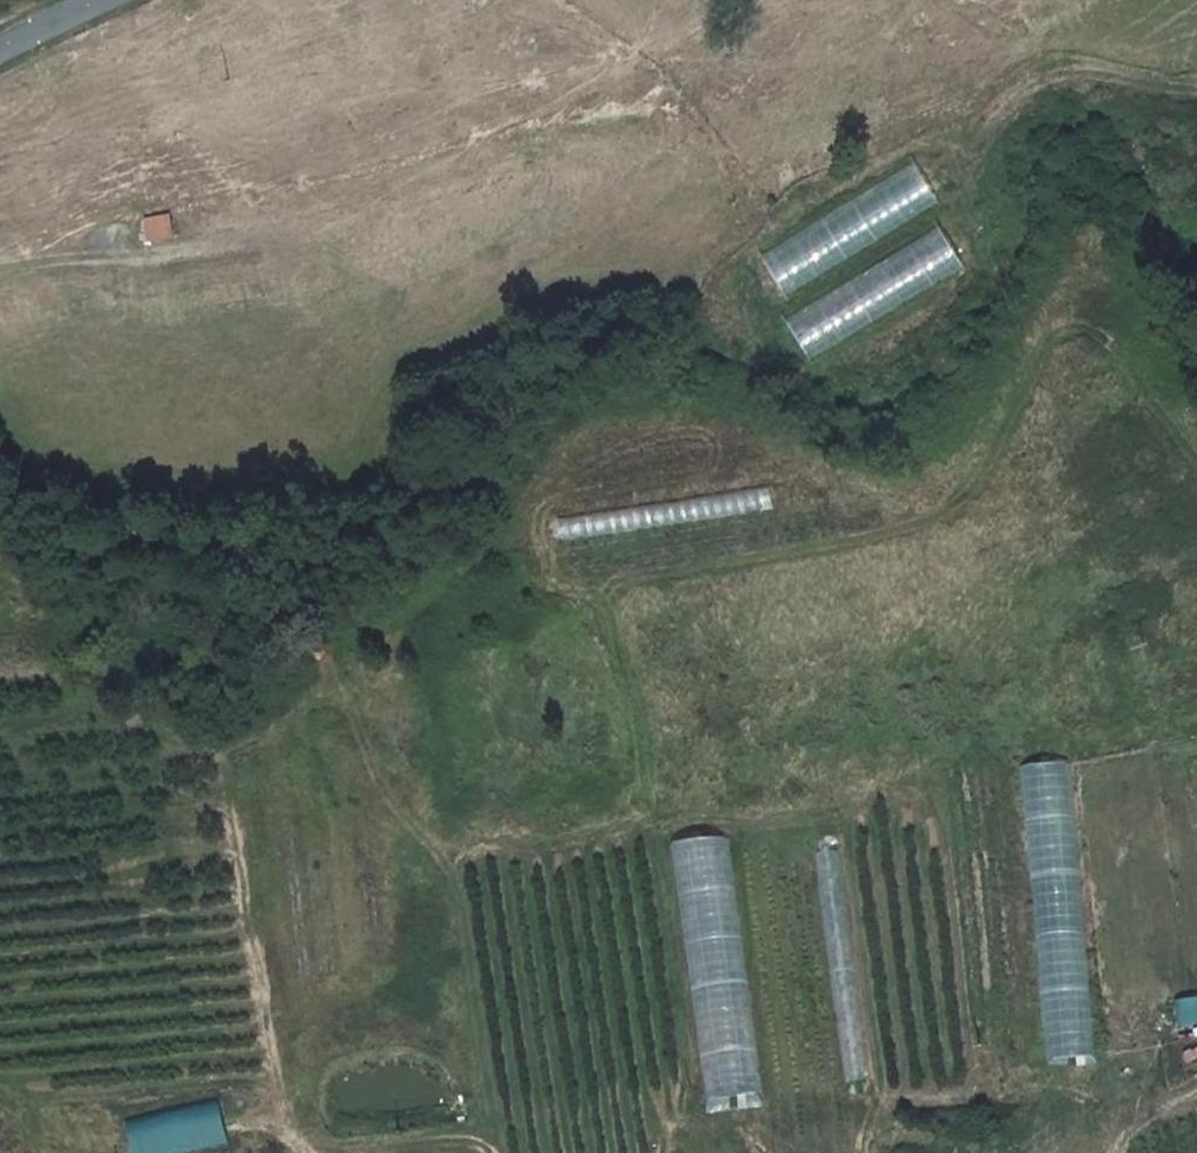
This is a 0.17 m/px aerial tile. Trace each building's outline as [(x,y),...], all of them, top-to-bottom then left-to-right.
[(1022,751),(1043,1071),(1072,1069),(1072,1067),(1091,1066),(1070,748),(1022,751)] [(756,1093),(733,833),(677,838),(700,1098),(756,1093)] [(228,1142),(215,1094),(123,1119),(133,1152),(189,1152),(228,1142)]
